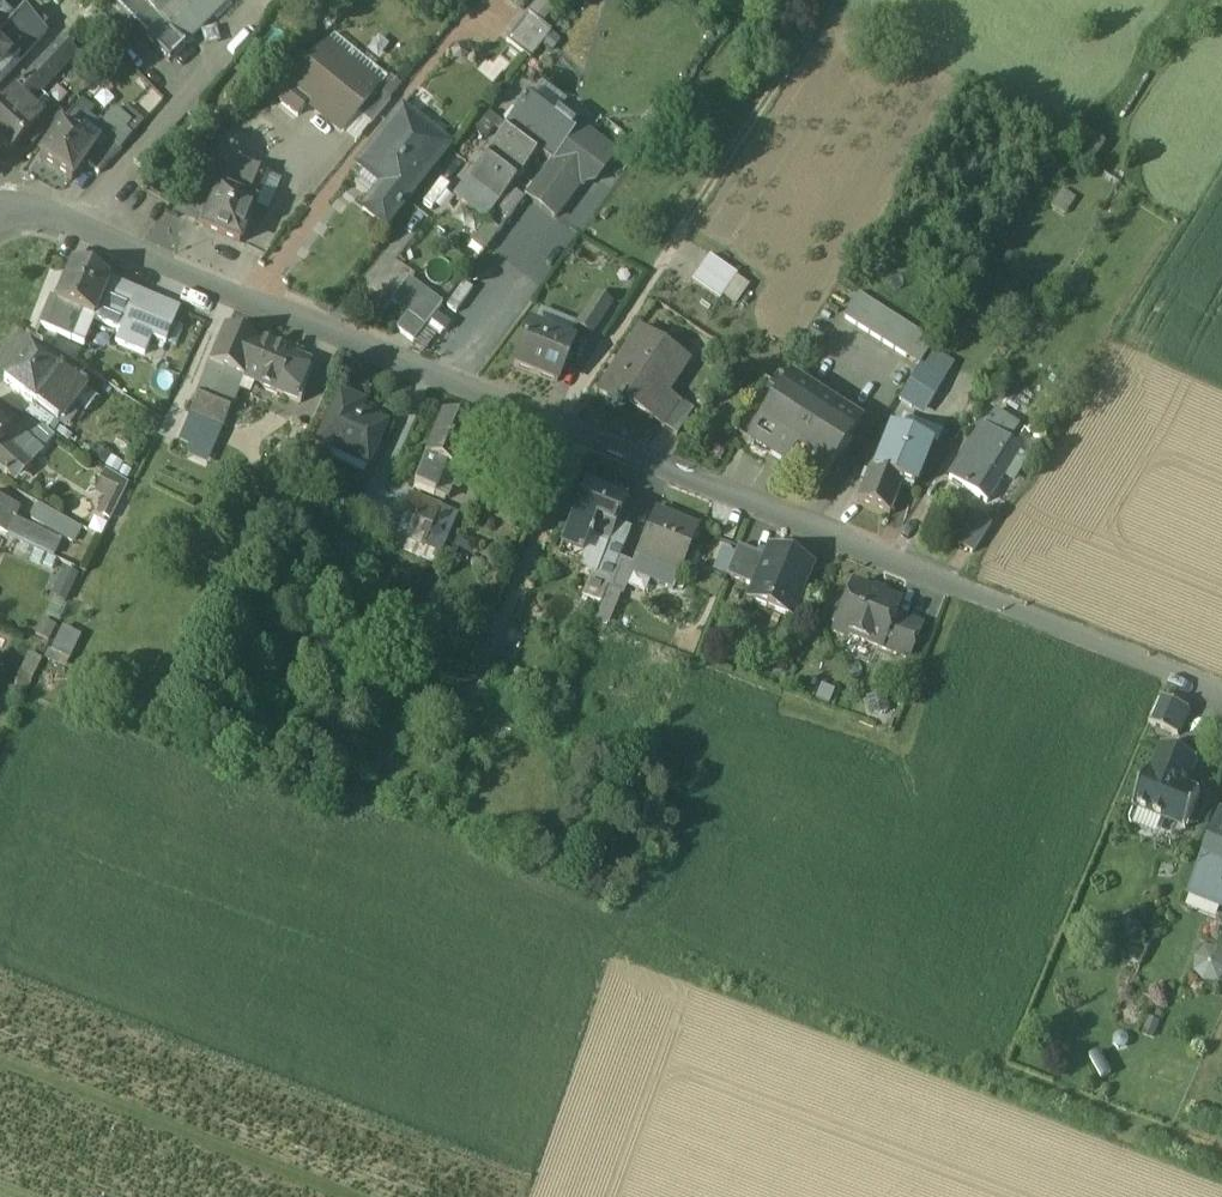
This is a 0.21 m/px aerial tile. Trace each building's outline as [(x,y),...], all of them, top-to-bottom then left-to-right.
[(113,9),(133,28),(168,64),(232,0),(122,0),(113,9)] [(133,28),(113,9),(101,21),(121,40),(133,28)] [(0,16),(0,85),(46,36),(23,16),(12,28),(0,16)] [(551,34),(528,16),(506,43),(529,62),(551,34)] [(371,67),(334,38),(325,49),(361,79),(371,67)] [(62,42),(14,94),(28,107),(39,95),(76,56),(62,42)] [(325,49),(323,48),(305,71),(303,70),(302,71),(304,73),(289,90),(291,91),(279,105),(297,119),(308,106),(343,134),(358,117),(377,92),(361,79),(325,49)] [(399,91),(387,82),(378,93),(389,102),(399,91)] [(377,92),(358,117),(370,127),(390,103),(378,93),(377,92)] [(14,94),(0,108),(0,146),(10,156),(24,141),(42,122),(43,121),(40,118),(28,107),(14,94)] [(51,106),(39,95),(28,107),(40,118),(51,106)] [(578,129),(576,131),(573,129),(556,116),(529,96),(504,128),(506,130),(538,154),(551,164),(551,163),(581,185),(580,174),(590,173),(591,176),(601,174),(614,157),(578,129)] [(62,116),(51,106),(40,118),(43,121),(42,122),(50,129),(62,116)] [(579,123),(561,109),(556,116),(573,129),(579,123)] [(449,149),(402,112),(357,169),(381,188),(362,212),(385,230),(449,149)] [(99,132),(72,114),(61,129),(94,152),(93,154),(97,156),(109,143),(99,133),(99,132)] [(132,139),(111,119),(99,132),(99,133),(109,143),(110,142),(120,152),(132,139)] [(42,122),(24,141),(32,149),(50,129),(42,122)] [(94,152),(61,129),(39,161),(72,183),(93,154),(94,152)] [(538,154),(506,130),(482,161),(476,157),(468,167),(474,171),(453,199),(485,223),(538,154)] [(120,152),(110,142),(109,143),(97,156),(88,167),(98,177),(120,152)] [(267,177),(230,161),(224,177),(214,201),(207,198),(206,199),(195,227),(239,246),(254,208),(267,177)] [(224,177),(206,162),(188,185),(206,199),(207,198),(214,201),(224,177)] [(581,185),(551,163),(551,164),(525,198),(554,220),(580,186),(582,187),(583,186),(581,185)] [(280,182),(267,177),(254,208),(267,213),(280,182)] [(646,182),(630,200),(640,208),(655,189),(646,182)] [(737,277),(710,258),(701,271),(728,290),(737,277)] [(109,282),(72,266),(56,304),(51,302),(41,328),(45,330),(45,331),(70,342),(81,315),(93,320),(109,282)] [(728,290),(701,271),(692,283),(719,302),(728,290)] [(442,307),(407,281),(390,304),(407,316),(424,330),(442,307)] [(150,299),(109,282),(93,320),(120,332),(115,344),(129,350),(150,299)] [(461,287),(419,340),(439,355),(464,324),(453,315),(470,294),(461,287)] [(933,343),(858,295),(843,318),(918,366),(933,343)] [(596,297),(576,328),(591,337),(610,307),(596,297)] [(150,299),(129,350),(144,356),(150,340),(165,346),(179,311),(150,299)] [(424,330),(407,316),(396,331),(413,344),(424,330)] [(572,346),(529,329),(513,368),(556,385),(572,346)] [(290,358),(224,330),(210,366),(243,380),(276,394),(290,358)] [(687,363),(640,332),(597,396),(615,408),(614,409),(617,411),(622,403),(649,420),(665,395),(687,363)] [(29,349),(4,383),(33,405),(54,422),(57,423),(71,405),(82,391),(83,390),(29,349)] [(952,369),(932,357),(924,370),(931,375),(943,383),(952,369)] [(308,365),(290,358),(276,394),(300,404),(313,373),(311,368),(308,366),(308,365)] [(243,380),(210,366),(190,414),(215,425),(223,428),(243,380)] [(924,370),(919,367),(908,386),(899,401),(911,409),(911,408),(931,375),(924,370)] [(931,375),(911,408),(929,407),(943,383),(931,375)] [(859,425),(790,381),(749,443),(818,488),(859,425)] [(94,400),(82,391),(71,405),(84,414),(94,400)] [(665,395),(649,420),(676,439),(693,413),(665,395)] [(385,426),(353,411),(357,403),(340,396),(317,445),(367,467),(385,426)] [(54,422),(33,405),(25,416),(47,431),(54,422)] [(215,425),(190,414),(178,442),(204,452),(215,425)] [(25,416),(24,416),(13,428),(41,452),(54,436),(47,431),(25,416)] [(442,420),(413,489),(434,497),(445,470),(455,474),(456,471),(462,474),(470,456),(463,453),(472,432),(442,420)] [(941,435),(909,422),(906,430),(907,431),(905,436),(930,446),(936,448),(941,435)] [(0,423),(0,469),(10,479),(26,462),(3,441),(10,432),(0,423)] [(898,427),(888,452),(883,450),(874,473),(902,484),(901,486),(912,491),(930,446),(905,436),(907,431),(906,430),(898,427)] [(41,452),(13,428),(10,432),(3,441),(26,462),(30,465),(41,452)] [(1013,448),(982,428),(949,480),(986,503),(1003,475),(1017,454),(1018,452),(1013,448)] [(1034,450),(1018,440),(1013,448),(1018,452),(1017,454),(1026,459),(1027,460),(1034,450)] [(1017,454),(1003,475),(1012,481),(1026,459),(1017,454)] [(874,473),(869,471),(856,503),(889,516),(901,486),(902,484),(874,473)] [(128,484),(109,472),(105,479),(111,482),(104,495),(107,496),(99,512),(111,519),(128,484)] [(626,501),(586,485),(562,543),(584,552),(591,534),(608,541),(610,542),(616,527),(626,501)] [(440,509),(409,497),(394,534),(403,538),(423,547),(424,547),(440,509)] [(7,536),(15,519),(19,508),(0,500),(0,533),(7,536)] [(80,528),(39,506),(31,520),(72,543),(80,528)] [(455,516),(440,509),(424,547),(440,554),(455,516)] [(698,531),(654,512),(636,557),(680,575),(698,531)] [(977,516),(957,546),(971,555),(991,525),(977,516)] [(58,540),(15,519),(7,536),(50,556),(58,540)] [(616,527),(610,542),(608,541),(603,555),(618,561),(619,560),(630,532),(616,527)] [(608,541),(591,534),(584,552),(578,568),(592,574),(592,572),(595,573),(603,555),(608,541)] [(423,547),(403,538),(398,549),(419,558),(423,547)] [(765,559),(738,548),(726,577),(754,589),(765,559)] [(810,569),(769,552),(765,559),(754,589),(749,601),(790,618),(810,569)] [(618,561),(603,555),(595,573),(594,575),(610,581),(618,561)] [(610,581),(607,589),(623,595),(635,567),(619,560),(618,561),(610,581)] [(58,563),(48,593),(68,600),(79,570),(58,563)] [(610,581),(594,575),(595,573),(592,572),(592,574),(582,597),(601,604),(607,589),(610,581)] [(898,604),(853,585),(840,617),(835,619),(833,625),(837,635),(843,638),(848,636),(880,649),(893,616),(898,604)] [(351,597),(340,592),(335,605),(346,609),(351,597)] [(362,601),(351,597),(346,609),(357,614),(362,601)] [(920,627),(893,616),(880,649),(907,659),(920,627)] [(58,627),(48,647),(56,651),(56,652),(61,654),(71,634),(58,627)] [(1190,712),(1160,699),(1149,726),(1178,738),(1179,737),(1178,737),(1188,713),(1189,713),(1190,712)] [(1199,764),(1162,749),(1161,751),(1162,751),(1152,777),(1149,775),(1148,774),(1133,811),(1135,811),(1184,831),(1186,832),(1200,795),(1199,795),(1198,796),(1187,791),(1197,765),(1198,766),(1199,764)] [(1200,873),(1221,882),(1221,819),(1200,873)] [(1200,873),(1192,894),(1221,906),(1221,905),(1221,882),(1200,873)] [(1221,906),(1192,894),(1186,908),(1216,920),(1221,906)] [(1197,946),(1195,979),(1221,980),(1221,947),(1197,946)]
